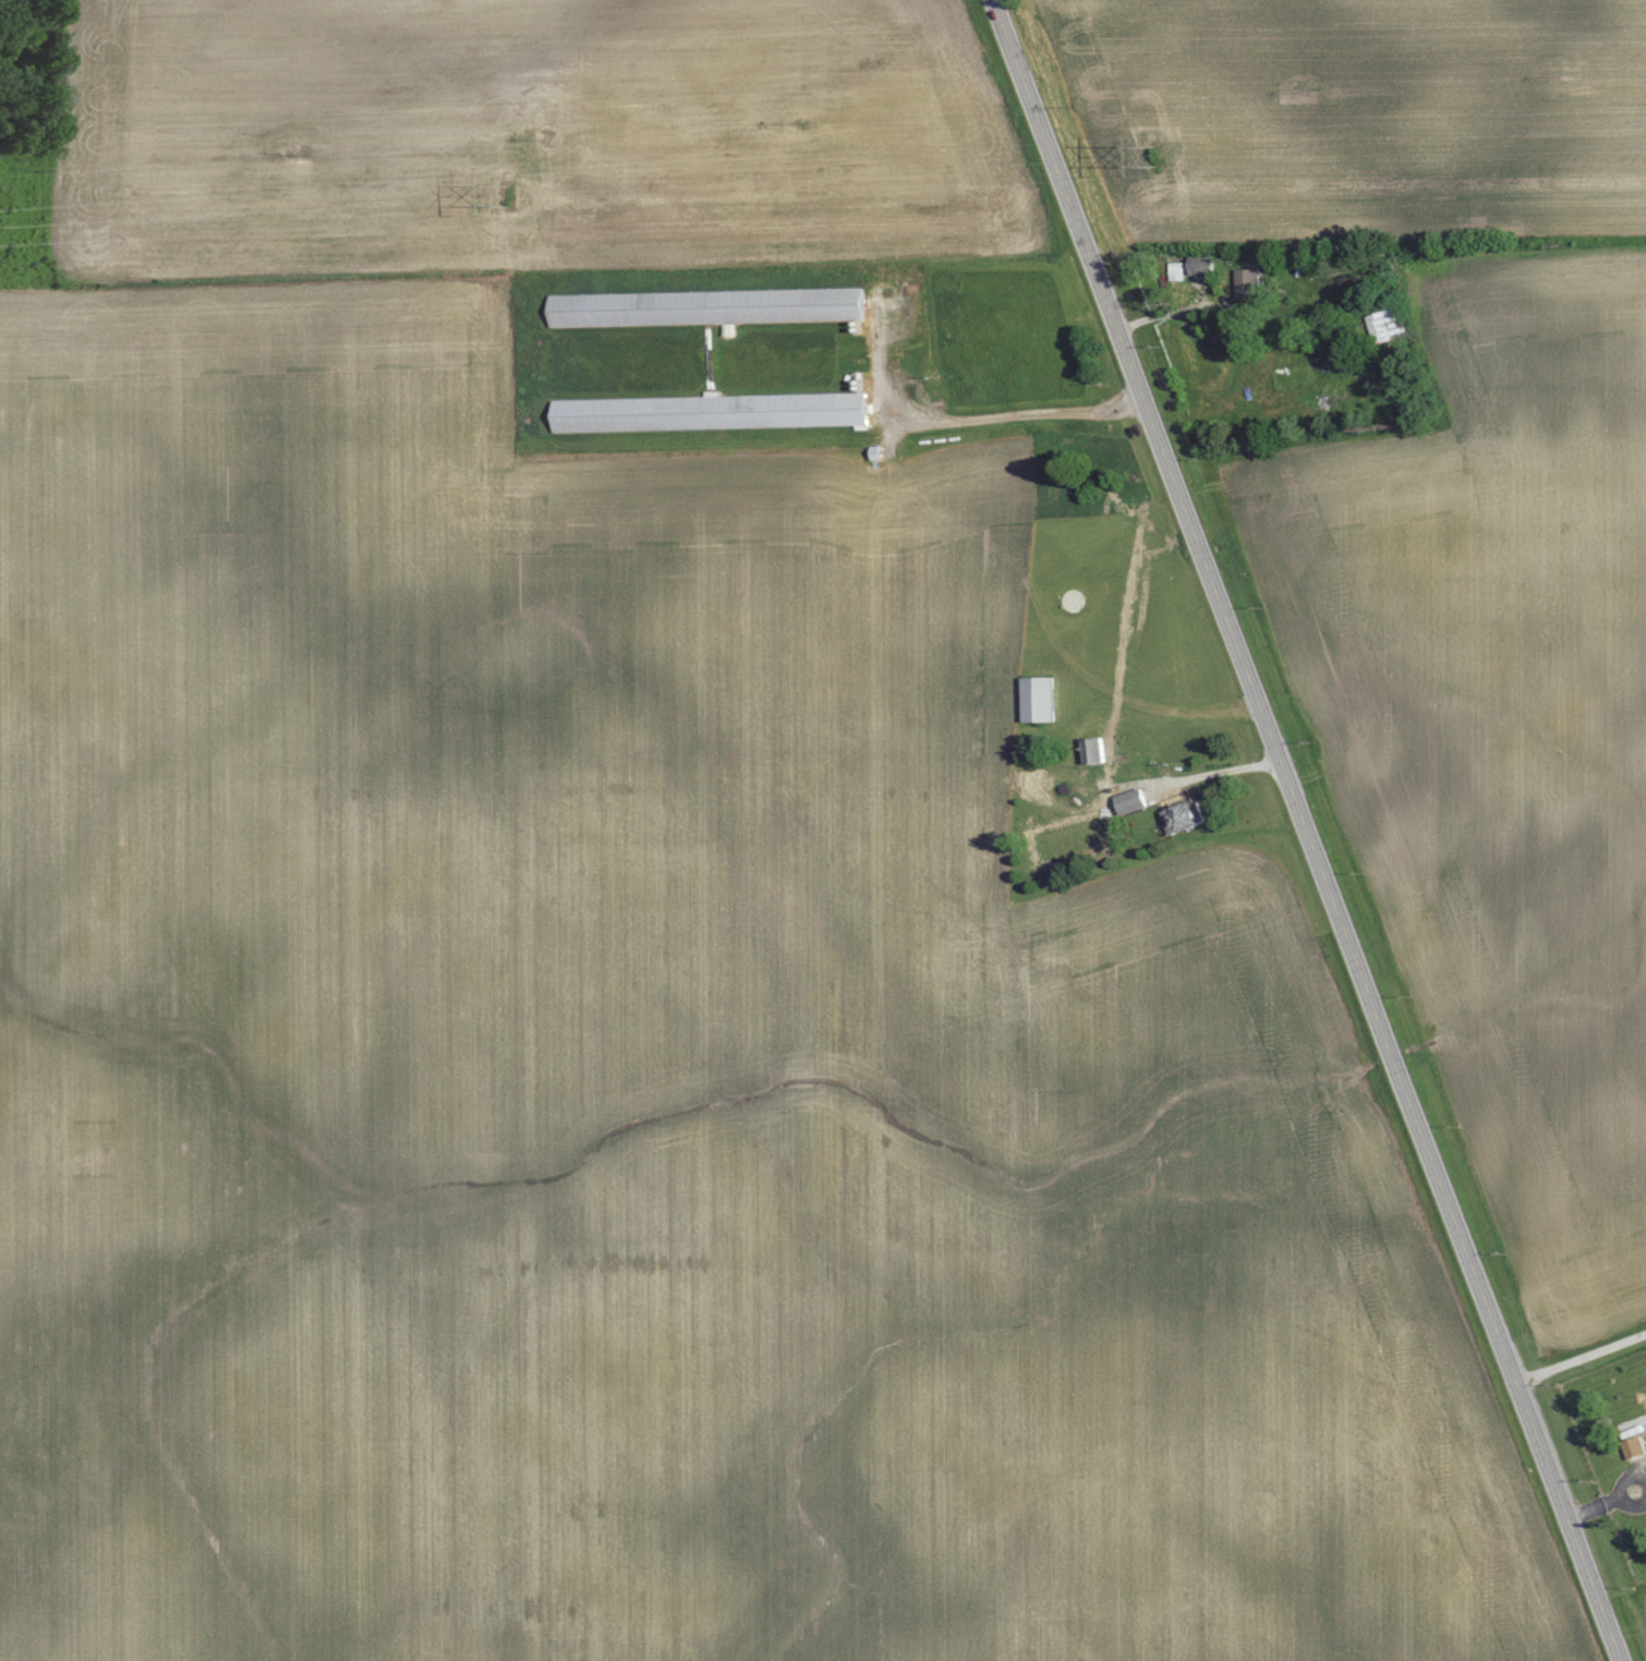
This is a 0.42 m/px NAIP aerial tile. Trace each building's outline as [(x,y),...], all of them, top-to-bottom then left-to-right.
[(1191,256),(1191,274),(1215,274),(1215,256),(1191,256)] [(1237,270),(1237,298),(1261,298),(1261,270),(1237,270)] [(864,320),(864,287),(550,294),(551,327),(864,320)] [(1406,334),(1398,307),(1370,315),(1378,342),(1406,334)] [(856,426),(856,430),(868,430),(867,392),(720,395),(720,396),(553,399),(554,432),(856,426)] [(1055,677),(1023,678),(1024,722),(1056,721),(1055,677)] [(1087,764),(1106,761),(1103,737),(1084,740),(1087,764)] [(1149,806),(1142,787),(1116,796),(1122,814),(1149,806)] [(1205,824),(1197,800),(1163,811),(1171,835),(1205,824)] [(1645,1455),(1645,1446),(1642,1436),(1624,1443),(1631,1460),(1645,1455)]
